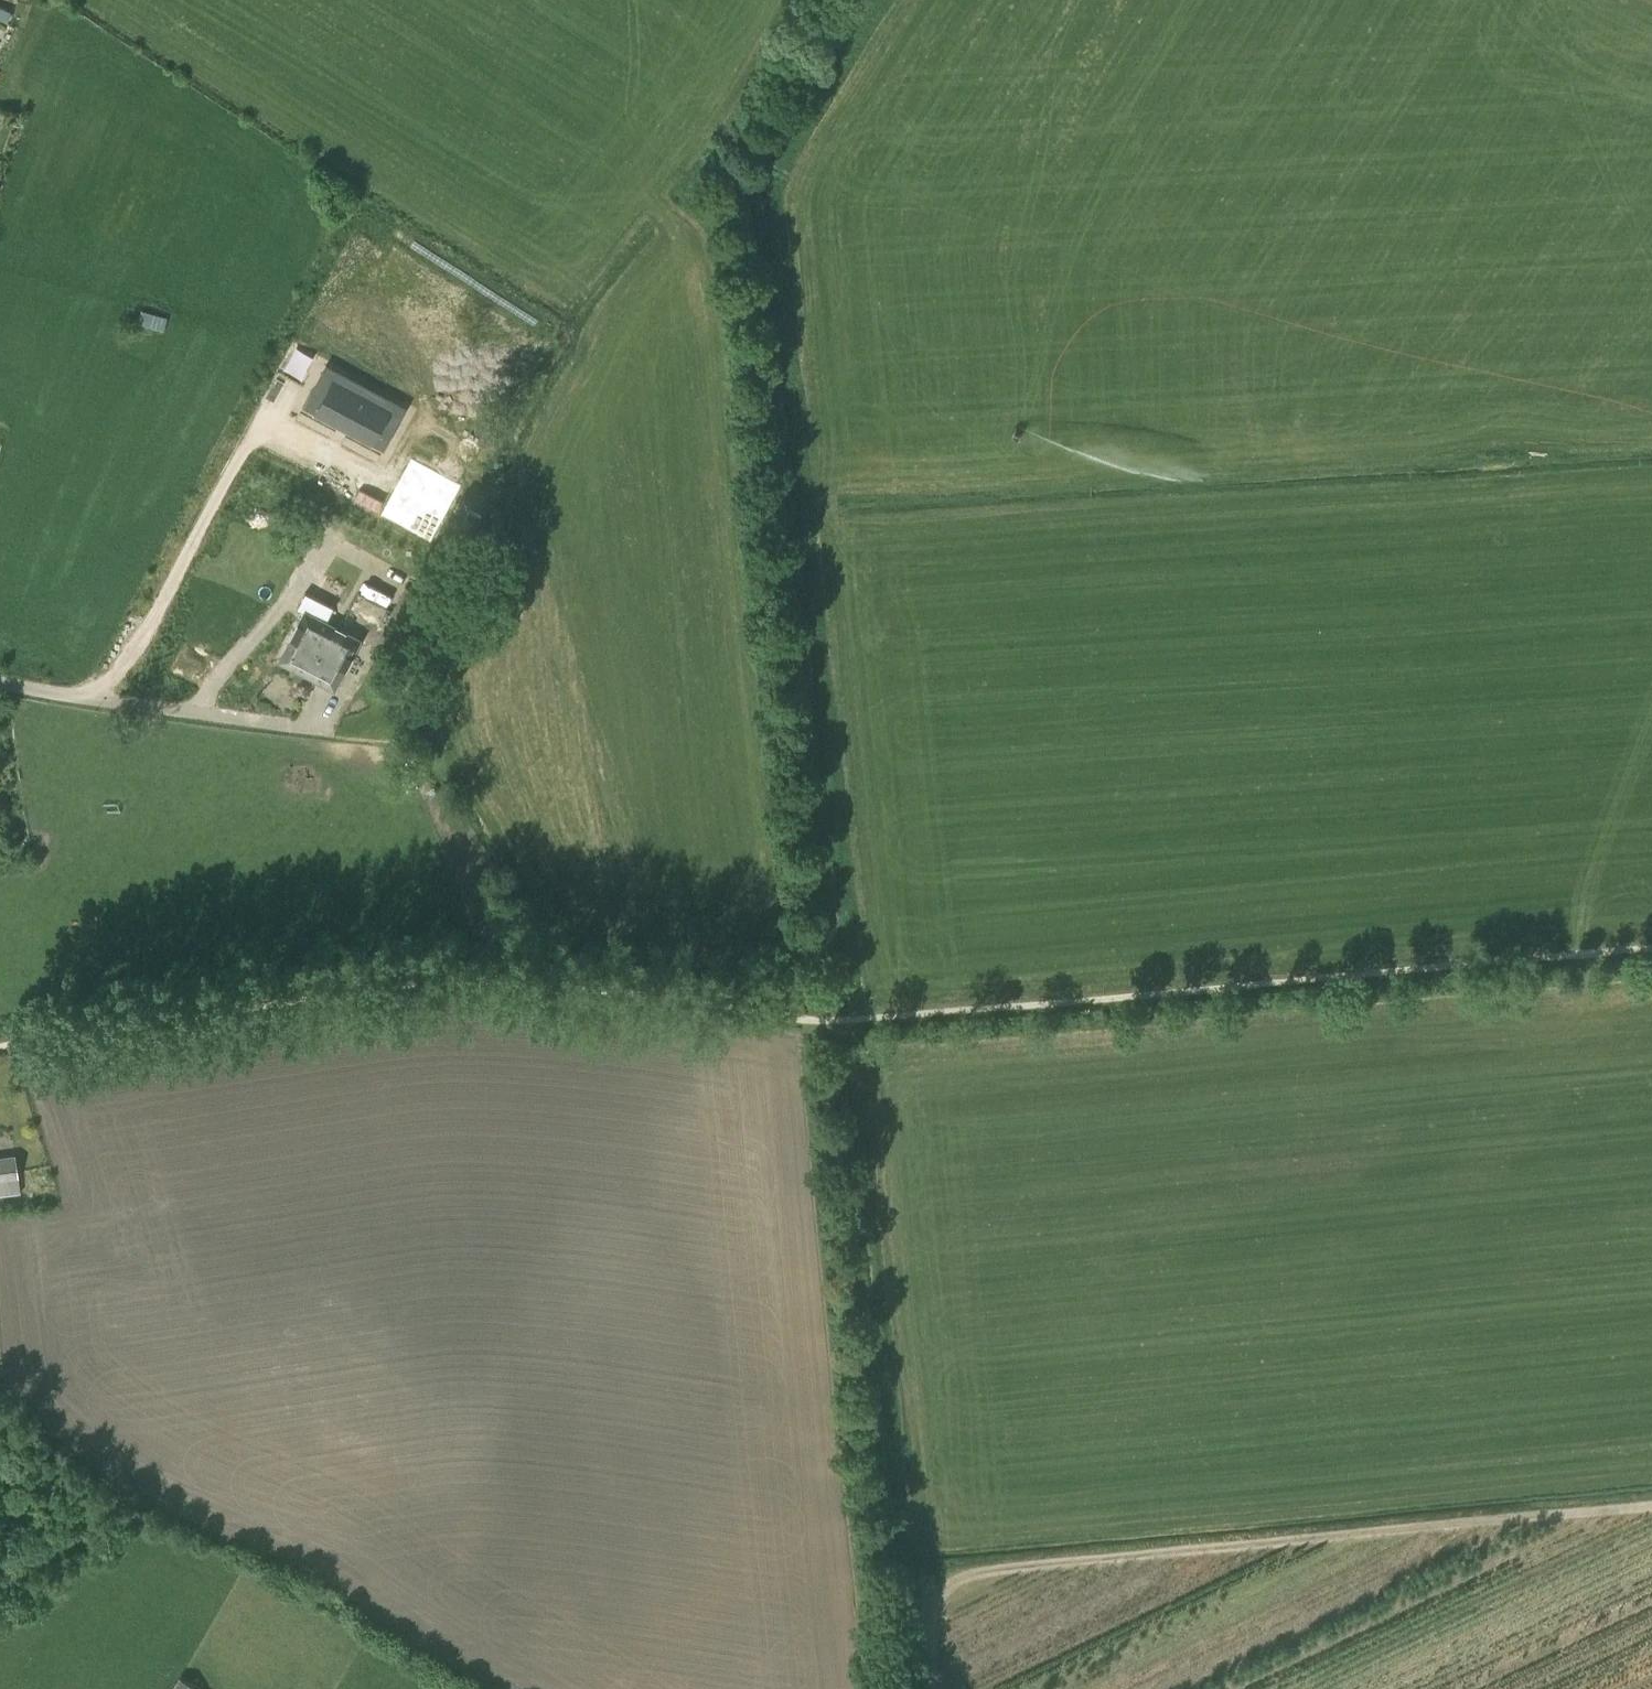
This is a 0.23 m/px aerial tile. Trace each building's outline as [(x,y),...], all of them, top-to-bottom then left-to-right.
[(0,6),(0,19),(8,22),(12,11),(0,6)] [(165,329),(168,316),(142,308),(139,322),(165,329)] [(300,411),(382,454),(391,438),(380,432),(390,413),(330,381),(320,400),(309,394),(300,411)] [(410,464),(380,520),(430,546),(460,490),(410,464)] [(332,643),(340,628),(327,621),(334,607),(305,592),(297,607),(304,611),(290,638),(310,648),(309,650),(322,656),(329,642),(332,643)] [(410,627),(413,622),(392,611),(371,650),(393,661),(398,650),(405,654),(417,631),(410,627)] [(310,648),(290,638),(278,660),(335,689),(361,639),(340,628),(332,643),(329,642),(322,656),(309,650),(310,648)] [(21,1193),(15,1154),(0,1156),(0,1195),(21,1193)] [(172,1688),(195,1688),(197,1686),(179,1676),(172,1688)]
